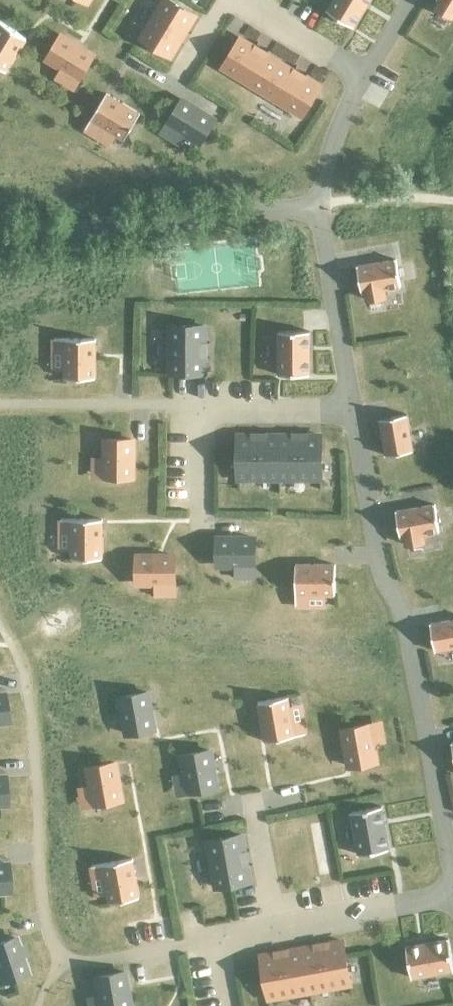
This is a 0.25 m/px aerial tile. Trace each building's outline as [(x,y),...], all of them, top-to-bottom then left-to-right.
[(194,16),(167,0),(163,0),(140,38),(170,56),(194,16)] [(370,0),(333,0),(326,11),(353,28),(370,0)] [(438,1),(435,6),(452,17),(452,16),(452,0),(437,0),(438,1)] [(26,39),(0,23),(0,69),(5,73),(26,39)] [(78,79),(92,55),(61,36),(46,59),(78,79)] [(319,86),(240,39),(222,68),(300,116),(319,86)] [(123,140),(139,114),(105,94),(84,129),(92,134),(97,124),(123,140)] [(213,120),(181,100),(167,123),(199,143),(213,120)] [(401,285),(396,258),(357,265),(362,292),(365,292),(366,298),(388,294),(387,288),(401,285)] [(205,372),(205,325),(170,325),(170,372),(205,372)] [(310,374),(310,330),(279,330),(279,374),(310,374)] [(93,377),(93,338),(52,338),(52,347),(63,347),(63,377),(93,377)] [(413,450),(407,413),(380,418),(386,454),(413,450)] [(258,480),(258,435),(237,435),(237,480),(258,480)] [(279,480),(279,435),(258,435),(258,480),(279,480)] [(299,480),(299,435),(279,435),(279,480),(299,480)] [(320,480),(320,435),(299,435),(299,480),(320,480)] [(133,476),(133,439),(106,439),(106,476),(133,476)] [(440,530),(435,503),(396,510),(401,537),(404,537),(405,543),(425,539),(424,533),(440,530)] [(103,558),(103,518),(61,518),(61,527),(72,527),(72,558),(103,558)] [(257,564),(257,537),(218,537),(218,564),(257,564)] [(177,582),(177,555),(138,555),(138,582),(177,582)] [(335,596),(335,566),(296,566),(296,605),(305,605),(305,596),(335,596)] [(430,623),(435,650),(452,647),(452,619),(430,623)] [(154,728),(148,691),(120,696),(127,733),(154,728)] [(294,729),(288,698),(258,704),(266,743),(306,736),(304,727),(294,729)] [(376,760),(370,723),(343,728),(349,765),(376,760)] [(216,786),(209,747),(182,752),(189,791),(216,786)] [(122,798),(115,762),(88,767),(95,803),(122,798)] [(390,848),(382,805),(351,811),(359,854),(390,848)] [(250,880),(242,834),(207,840),(216,886),(250,880)] [(137,897),(130,858),(89,865),(91,874),(101,872),(107,902),(137,897)] [(0,864),(0,891),(9,890),(7,863),(0,864)] [(0,942),(0,978),(1,980),(26,972),(15,937),(0,942)] [(449,938),(406,946),(411,976),(452,969),(452,962),(449,938)] [(349,985),(341,941),(321,945),(329,988),(349,985)] [(329,988),(321,945),(301,948),(309,992),(329,988)] [(309,992),(301,948),(281,952),(289,996),(309,992)] [(289,996),(281,952),(260,956),(268,999),(289,996)] [(125,971),(98,976),(103,1005),(131,1005),(125,971)]
